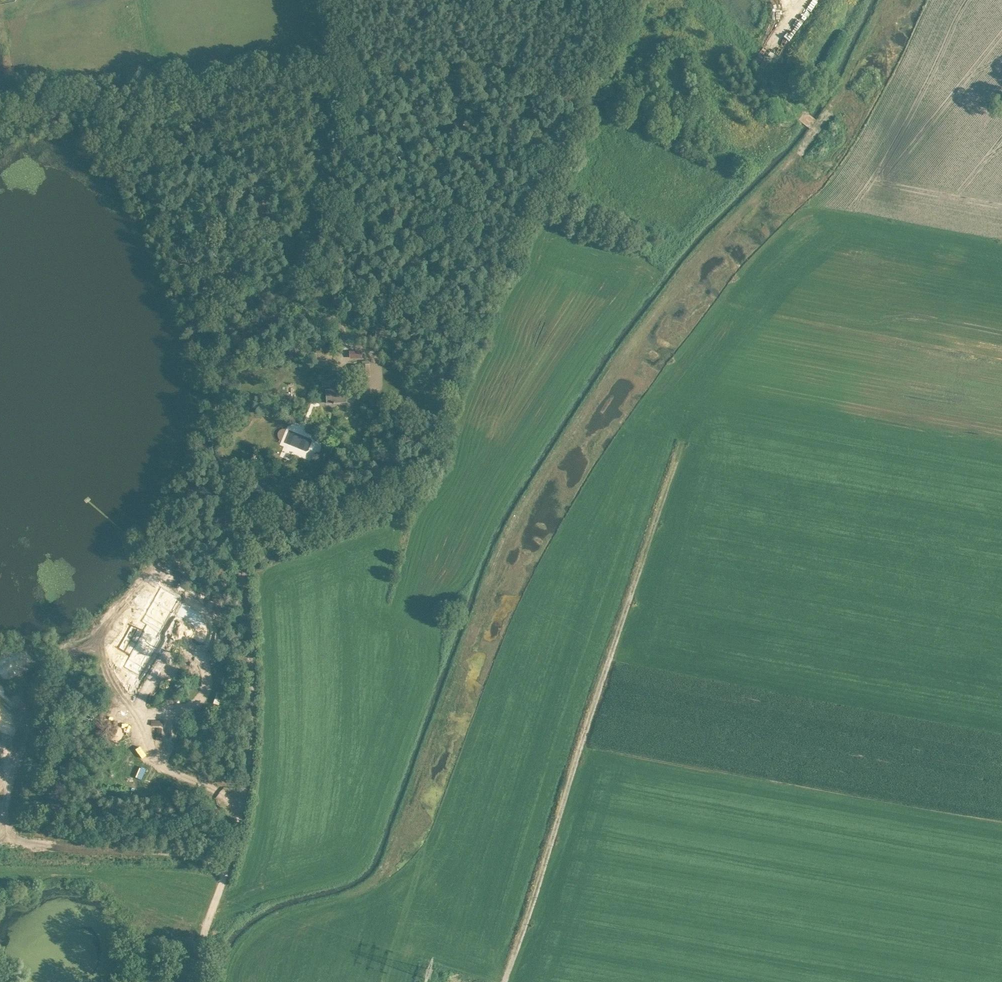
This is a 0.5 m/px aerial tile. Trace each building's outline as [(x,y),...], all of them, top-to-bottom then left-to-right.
[(345,388),(344,374),(330,375),(330,374),(322,375),(323,386),(330,386),(330,389),(326,389),(327,404),(347,402),(346,388),(345,388)] [(288,425),(296,422),(293,415),(285,419),(288,425)] [(312,454),(311,459),(314,463),(322,457),(319,452),(315,452),(312,454)] [(123,664),(122,665),(140,675),(161,637),(158,636),(160,632),(181,597),(164,587),(153,581),(133,615),(148,624),(145,630),(124,665),(123,664)] [(112,690),(110,728),(126,729),(128,691),(112,690)]
